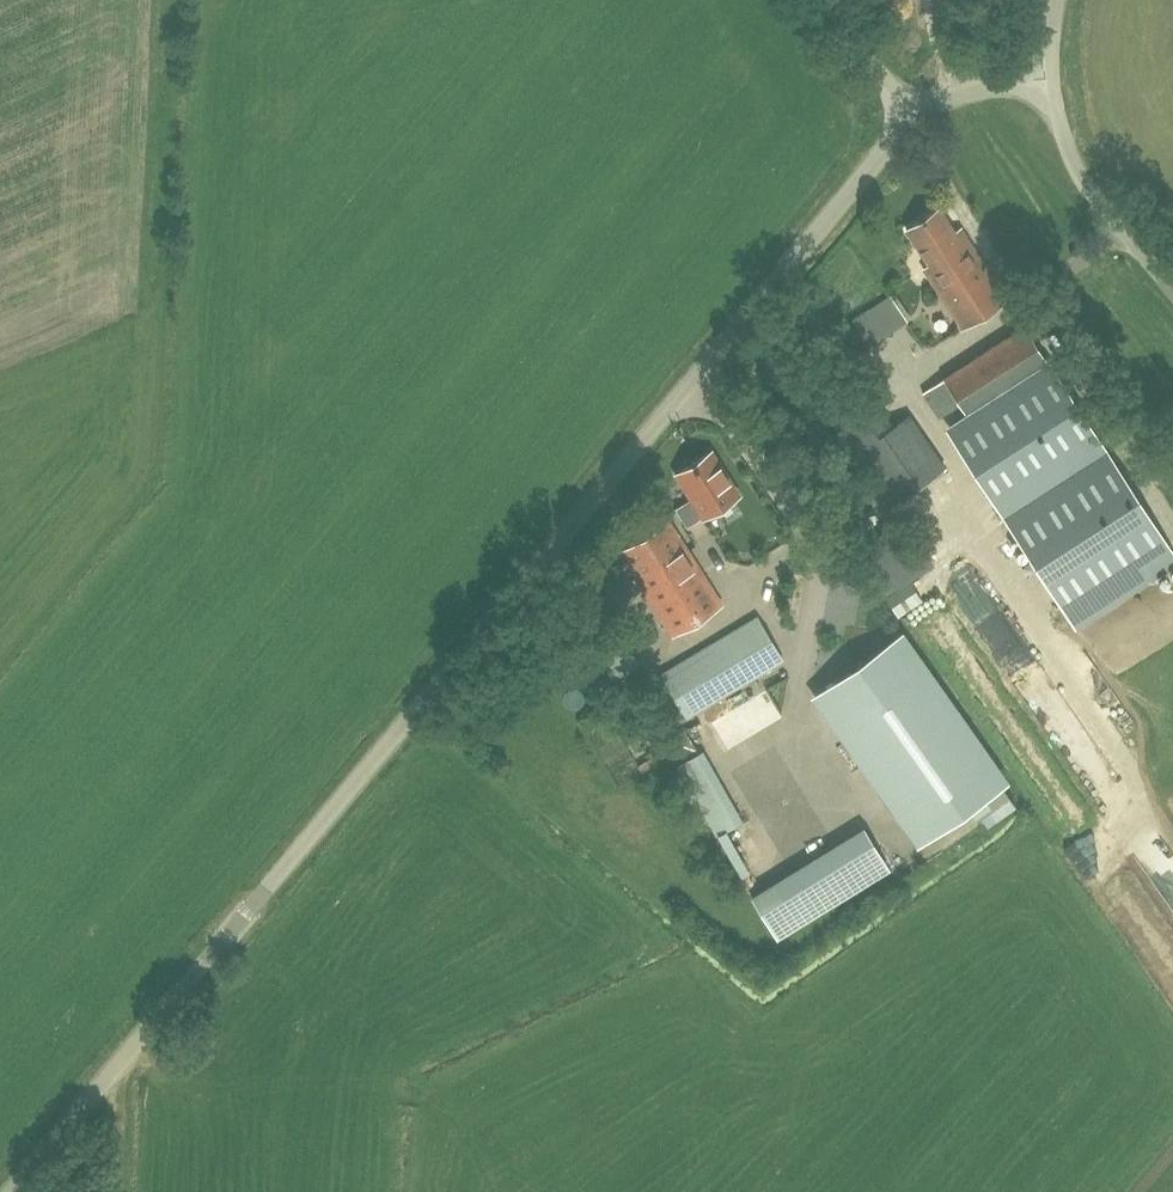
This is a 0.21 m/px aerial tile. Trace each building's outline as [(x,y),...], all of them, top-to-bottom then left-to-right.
[(929,265),(968,239),(961,229),(955,232),(939,208),(906,229),(929,265)] [(963,328),(1007,299),(968,239),(929,265),(924,269),(963,328)] [(870,345),(906,322),(890,297),(854,320),(870,345)] [(1024,324),(944,375),(973,422),(1054,370),(1024,324)] [(852,456),(884,503),(949,462),(917,415),(896,428),(864,381),(822,409),(852,456)] [(1172,559),(1172,555),(1065,386),(964,450),(1074,622),(1172,559)] [(711,452),(677,474),(693,499),(677,509),(687,526),(703,516),(704,517),(738,496),(711,452)] [(677,534),(688,528),(680,515),(621,552),(673,635),(721,604),(677,534)] [(885,595),(932,566),(904,522),(858,551),(885,595)] [(783,657),(757,614),(661,673),(687,715),(783,657)] [(899,640),(821,696),(921,836),(999,781),(899,640)] [(748,719),(723,733),(734,752),(758,739),(748,719)] [(756,873),(736,833),(750,826),(711,751),(685,765),(743,879),(756,873)] [(951,825),(940,832),(950,849),(961,843),(951,825)] [(777,939),(900,877),(876,830),(753,891),(777,939)]
